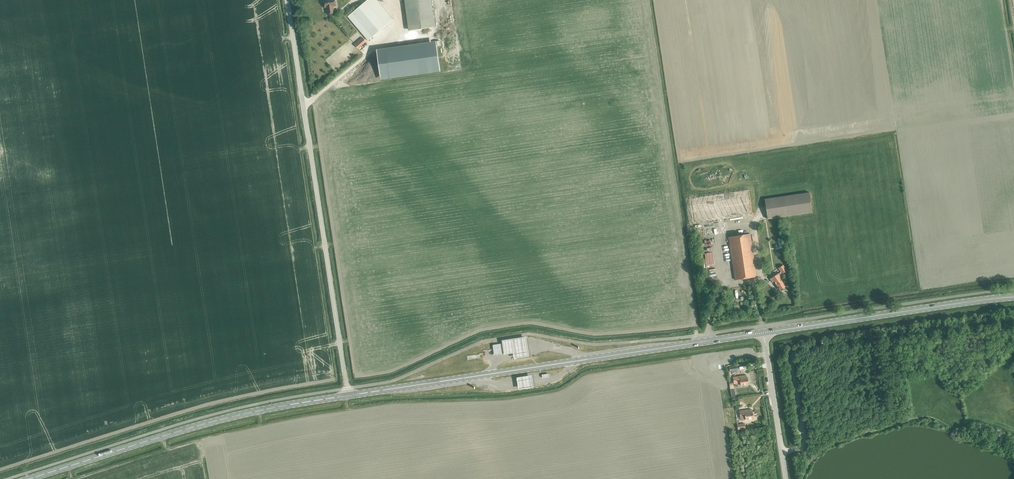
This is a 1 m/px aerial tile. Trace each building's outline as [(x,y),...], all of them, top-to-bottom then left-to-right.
[(334,13),(333,6),(336,6),(335,0),(324,0),(325,8),(327,7),(328,14),(334,13)] [(368,41),(393,19),(376,0),(368,0),(348,17),(368,41)] [(409,30),(434,26),(431,0),(405,0),(409,30)] [(440,72),(437,46),(441,46),(440,41),(434,41),(435,47),(387,53),(391,78),(440,72)] [(692,225),(751,215),(747,191),(687,200),(692,225)] [(763,199),(767,219),(812,212),(809,192),(763,199)] [(728,237),(734,279),(756,276),(749,233),(728,237)] [(781,273),(782,273),(786,270),(783,264),(778,267),(780,271),(770,278),(772,282),(774,280),(779,289),(785,286),(779,277),(780,276),(779,274),(781,273)] [(500,341),(501,345),(502,353),(502,355),(506,354),(512,353),(513,356),(513,358),(528,356),(527,354),(526,342),(525,337),(500,341)] [(492,344),(494,354),(503,352),(502,343),(492,344)] [(748,377),(747,378),(746,375),(739,376),(733,377),(734,384),(740,383),(741,386),(749,384),(748,377)] [(531,376),(515,378),(516,380),(517,387),(517,389),(533,387),(532,384),(531,378),(531,376)] [(753,412),(752,412),(751,409),(739,411),(740,418),(745,418),(746,420),(754,419),(753,412)]
